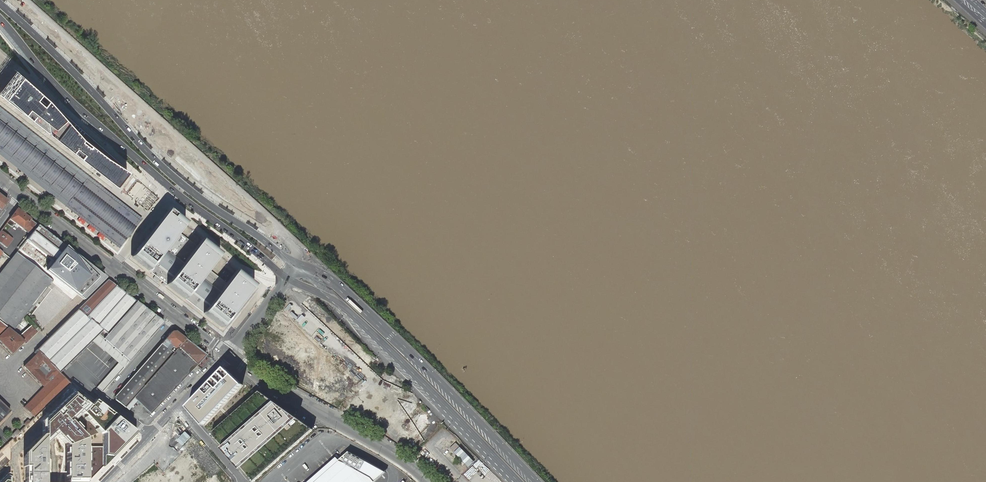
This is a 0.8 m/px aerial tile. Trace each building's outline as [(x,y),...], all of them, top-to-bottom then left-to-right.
[(16,71),(0,91),(0,94),(27,115),(46,130),(115,184),(127,168),(46,96),(16,71)] [(119,248),(125,240),(135,227),(142,219),(109,193),(0,108),(0,155),(119,248)] [(169,170),(174,175),(179,169),(174,165),(169,170)] [(0,195),(0,211),(0,212),(8,201),(0,195)] [(23,229),(29,234),(36,224),(30,219),(17,208),(9,219),(18,225),(19,226),(23,229)] [(168,210),(132,255),(149,268),(168,283),(186,297),(204,312),(223,326),(254,285),(236,271),(226,284),(219,279),(208,270),(220,254),(201,240),(196,247),(177,232),(185,223),(168,210)] [(65,246),(36,224),(29,234),(26,239),(55,259),(65,247),(65,246)] [(7,248),(13,239),(1,231),(0,231),(0,243),(7,248)] [(105,278),(65,246),(65,247),(55,259),(47,269),(46,270),(58,280),(81,298),(83,300),(103,281),(105,278)] [(5,323),(13,330),(52,280),(44,274),(24,259),(16,252),(0,273),(0,319),(5,323)] [(116,286),(108,280),(85,302),(78,309),(86,317),(87,316),(116,286)] [(116,286),(87,316),(91,319),(98,326),(125,293),(116,286)] [(125,293),(98,326),(103,330),(107,334),(136,301),(125,293)] [(113,346),(146,309),(136,301),(107,334),(103,338),(113,346)] [(78,309),(37,350),(38,351),(45,358),(48,361),(89,321),(86,317),(78,309)] [(121,354),(155,315),(146,309),(113,346),(121,354)] [(129,361),(163,322),(155,315),(121,354),(129,361)] [(89,321),(48,361),(59,373),(63,369),(67,365),(92,340),(99,334),(103,330),(98,326),(91,319),(89,321)] [(31,326),(20,336),(24,341),(25,343),(26,343),(37,332),(31,326)] [(8,328),(0,336),(0,342),(12,353),(24,341),(20,336),(8,327),(8,328)] [(177,348),(186,339),(175,331),(172,332),(165,340),(161,344),(172,354),(177,348)] [(103,338),(99,334),(92,340),(93,341),(118,363),(102,382),(97,387),(102,392),(129,361),(121,354),(113,346),(103,338)] [(186,339),(177,348),(197,365),(206,356),(207,355),(206,355),(186,339)] [(115,400),(124,407),(133,398),(161,367),(172,354),(161,344),(115,396),(115,400)] [(150,414),(197,365),(177,348),(172,354),(161,367),(133,398),(137,401),(150,414)] [(45,358),(38,351),(23,367),(29,373),(33,369),(41,361),(45,358)] [(29,373),(44,387),(59,373),(48,361),(45,358),(41,361),(44,363),(51,370),(45,376),(38,369),(33,369),(29,373)] [(33,369),(38,369),(44,363),(41,361),(33,369)] [(242,385),(224,367),(202,390),(185,407),(203,424),(242,385)] [(70,383),(59,373),(44,387),(37,394),(23,407),(34,418),(70,383)] [(260,391),(255,395),(211,434),(214,438),(223,448),(239,466),(252,481),(253,481),(314,429),(296,417),(292,414),(276,403),(260,391)] [(73,392),(44,419),(44,435),(44,445),(56,434),(67,445),(86,438),(69,420),(87,404),(73,392)] [(133,398),(124,407),(129,410),(137,401),(133,398)] [(116,415),(95,400),(91,406),(87,404),(69,420),(86,438),(100,432),(115,416),(116,415)] [(2,419),(10,411),(0,401),(0,417),(2,419)] [(86,481),(87,481),(103,466),(134,432),(116,415),(115,416),(100,432),(103,434),(103,447),(86,446),(86,479),(86,481)] [(11,436),(12,438),(20,432),(17,429),(16,429),(11,435),(11,436)] [(24,454),(24,467),(29,467),(29,481),(44,481),(44,445),(44,435),(42,435),(24,454)] [(86,479),(86,446),(86,438),(67,445),(67,479),(67,481),(86,481),(86,479)] [(202,480),(202,475),(205,472),(200,467),(196,470),(175,446),(132,481),(199,481),(202,480)] [(334,463),(313,481),(374,481),(377,479),(382,475),(381,469),(371,463),(349,451),(339,459),(334,463)] [(334,463),(333,462),(332,462),(331,461),(307,481),(313,481),(334,463)]
